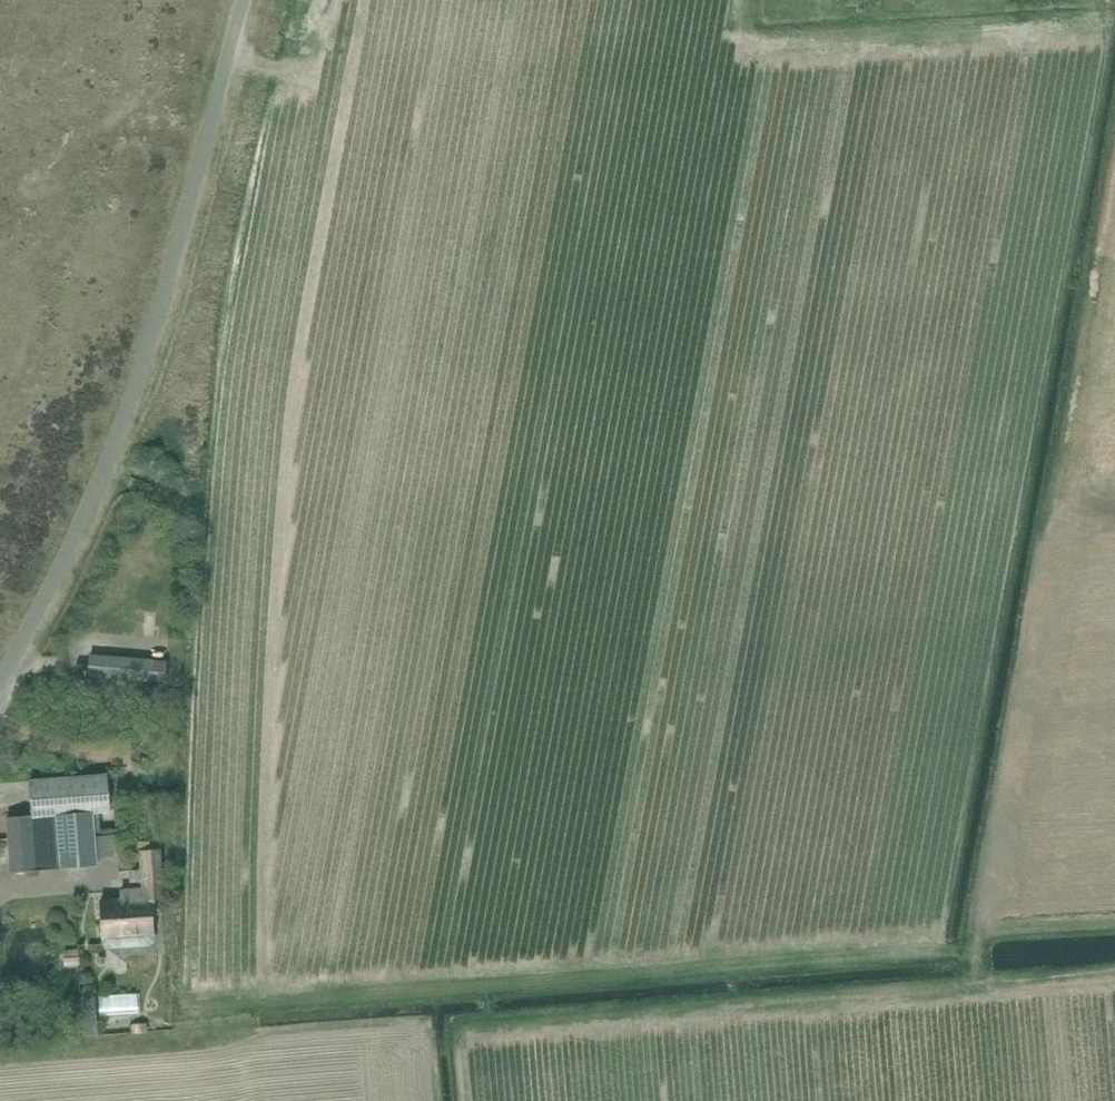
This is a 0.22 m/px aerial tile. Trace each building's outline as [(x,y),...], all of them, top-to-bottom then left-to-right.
[(89,654),(86,676),(166,683),(169,661),(89,654)] [(35,814),(7,817),(11,872),(97,865),(93,812),(110,811),(107,773),(32,779),(35,814)] [(150,841),(136,842),(136,850),(142,850),(144,890),(162,889),(159,849),(150,850),(150,841)] [(130,900),(101,902),(103,935),(120,934),(121,946),(143,945),(143,933),(154,932),(153,911),(163,911),(162,889),(144,890),(129,891),(130,900)] [(64,965),(80,964),(79,948),(63,949),(64,965)] [(146,1023),(132,1024),(133,1033),(147,1032),(146,1023)]
